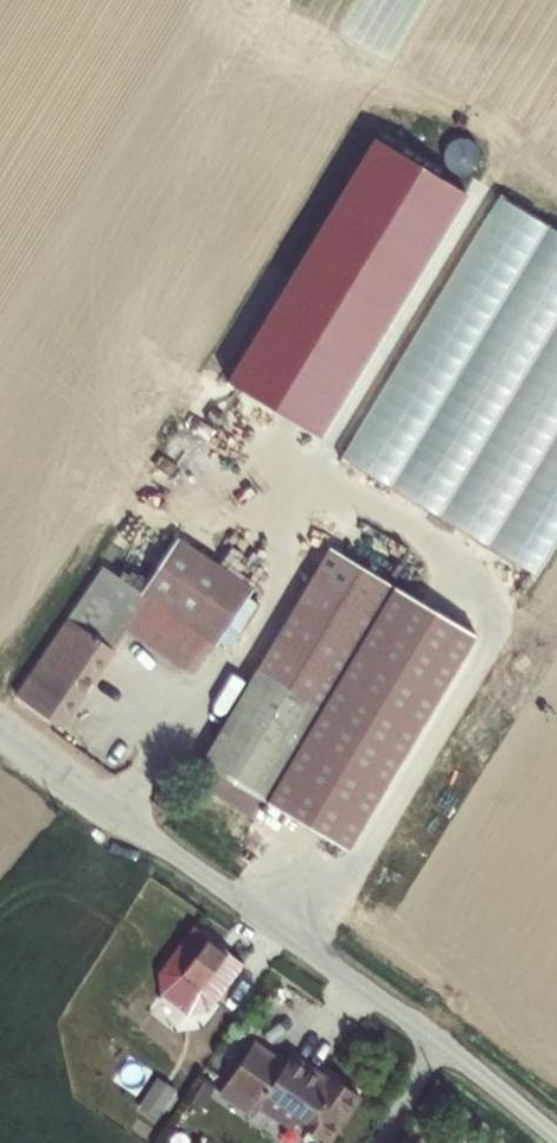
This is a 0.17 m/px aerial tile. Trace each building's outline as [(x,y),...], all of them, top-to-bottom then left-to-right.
[(348,136),(220,392),(319,441),(446,184),(348,136)] [(478,142),(448,138),(445,161),(475,165),(478,142)] [(367,394),(438,260),(419,250),(347,384),(367,394)] [(103,554),(83,587),(131,614),(192,650),(245,561),(166,514),(134,570),(103,554)] [(400,559),(338,521),(244,681),(285,704),(253,760),(275,773),(400,559)] [(83,587),(23,688),(67,715),(131,614),(83,587)] [(285,704),(244,681),(211,736),(253,760),(285,704)] [(247,957),(200,917),(156,972),(173,986),(189,965),(221,991),(247,957)] [(189,965),(173,986),(204,1012),(221,991),(189,965)] [(289,1053),(259,1032),(225,1082),(258,1105),(264,1095),(298,1116),(301,1113),(332,1132),(365,1083),(330,1060),(328,1066),(295,1043),(289,1053)] [(165,1117),(179,1088),(158,1078),(145,1107),(165,1117)]
